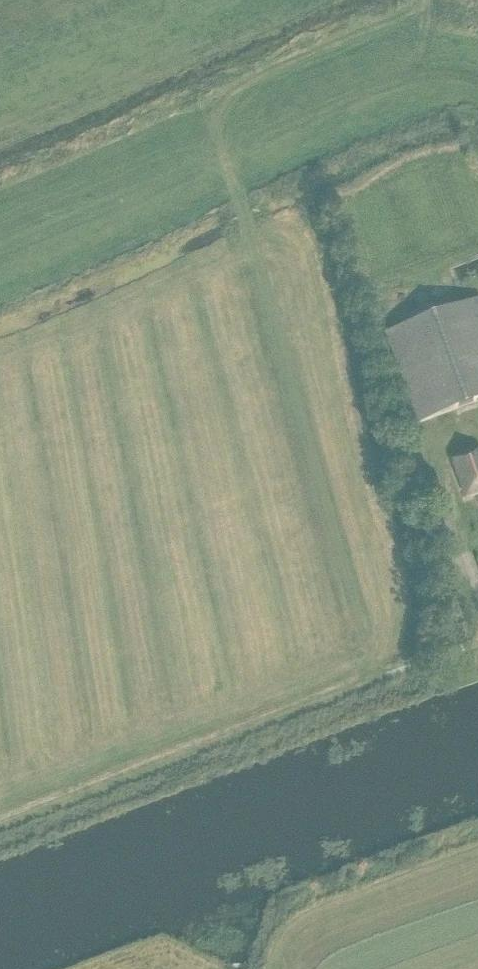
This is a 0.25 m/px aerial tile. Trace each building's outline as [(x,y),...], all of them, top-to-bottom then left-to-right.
[(415,430),(477,407),(477,310),(476,305),(382,341),(415,430)] [(451,459),(465,497),(477,492),(477,449),(451,459)]
